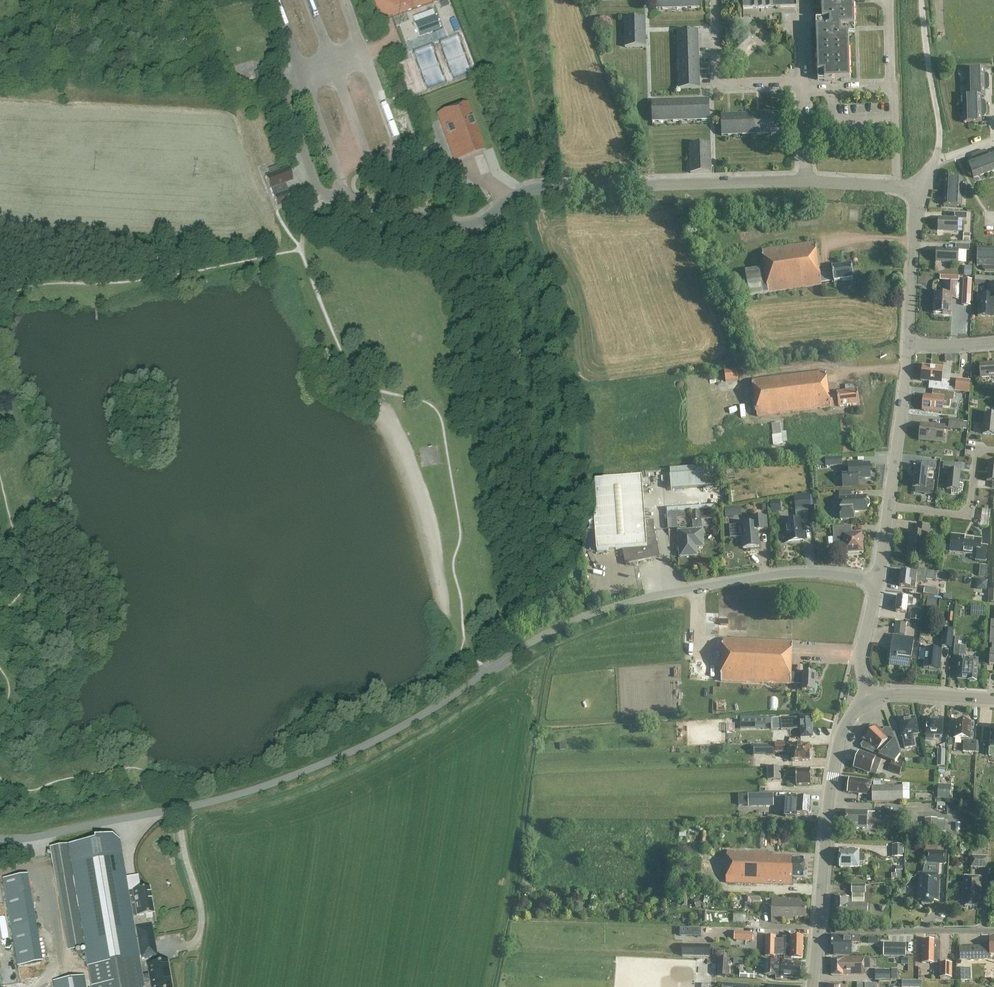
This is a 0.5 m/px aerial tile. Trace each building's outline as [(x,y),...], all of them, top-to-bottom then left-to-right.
[(671,9),(670,0),(656,0),(656,9),(671,9)] [(685,8),(685,0),(670,0),(671,9),(685,8)] [(700,8),(699,0),(685,0),(685,8),(700,8)] [(743,8),(797,6),(796,0),(743,0),(743,8)] [(822,19),(816,20),(818,80),(850,80),(849,34),(855,34),(854,0),(822,0),(822,19)] [(439,29),(435,16),(414,23),(419,37),(439,29)] [(624,33),(646,32),(645,17),(624,18),(624,33)] [(677,46),(699,45),(698,30),(677,31),(677,46)] [(625,47),(646,47),(646,32),(624,33),(625,47)] [(678,60),(699,59),(699,45),(677,46),(678,60)] [(678,74),(700,73),(699,59),(678,60),(678,74)] [(967,82),(989,82),(989,76),(984,76),(984,68),(966,69),(967,82)] [(679,89),(700,88),(700,73),(678,74),(679,89)] [(229,81),(224,82),(227,93),(232,92),(229,81)] [(981,96),(985,96),(984,88),(989,88),(989,82),(967,82),(967,96),(981,96)] [(253,84),(234,88),(236,94),(245,92),(251,90),(255,89),(253,84)] [(246,92),(240,94),(243,106),(250,104),(246,92)] [(981,103),(981,96),(967,96),(963,96),(964,109),(986,109),(986,103),(981,103)] [(681,121),(696,121),(695,99),(681,100),(681,121)] [(696,121),(710,120),(710,99),(695,99),(696,121)] [(652,122),(667,121),(666,100),(652,101),(652,122)] [(667,121),(681,121),(681,100),(666,100),(667,121)] [(467,104),(438,115),(454,158),(459,156),(470,152),(478,149),(483,147),(467,104)] [(964,123),(981,122),(981,115),(986,114),(986,109),(964,109),(964,123)] [(765,134),(780,134),(779,112),(764,113),(765,134)] [(736,135),(751,135),(750,113),(736,114),(736,135)] [(751,135),(765,134),(764,113),(750,113),(751,135)] [(722,136),(736,135),(736,114),(721,114),(722,136)] [(690,159),(711,158),(711,143),(690,144),(690,159)] [(986,173),(993,170),(993,155),(993,152),(986,155),(984,150),(979,152),(986,173)] [(974,178),(986,173),(979,152),(973,154),(975,159),(968,161),(974,178)] [(691,173),(712,173),(711,158),(690,159),(691,173)] [(288,191),(285,183),(292,180),(288,168),(279,171),(277,166),(268,169),(270,175),(265,177),(270,189),(271,188),(277,206),(293,201),(289,191),(288,191)] [(962,193),(963,179),(945,178),(945,186),(940,185),(940,191),(962,193)] [(961,206),(962,193),(940,191),(939,197),(944,198),(944,205),(961,206)] [(958,219),(967,220),(967,213),(955,213),(954,219),(938,218),(938,230),(958,231),(958,219)] [(832,269),(820,271),(815,243),(762,251),(764,268),(745,271),(749,296),(822,285),(821,283),(834,281),(834,283),(854,280),(852,265),(832,268),(832,269)] [(959,251),(970,251),(970,245),(956,244),(956,250),(937,249),(936,261),(958,262),(959,251)] [(991,271),(991,248),(977,248),(977,266),(985,266),(985,271),(991,271)] [(733,278),(735,291),(747,289),(745,276),(733,278)] [(963,279),(962,305),(970,305),(972,280),(963,279)] [(959,283),(945,282),(945,294),(935,294),(934,313),(951,314),(951,296),(958,296),(959,283)] [(989,284),(988,296),(978,295),(978,302),(979,302),(978,316),(993,317),(993,305),(993,284),(989,284)] [(980,364),(981,378),(993,377),(993,363),(980,364)] [(949,391),(950,381),(941,380),(943,368),(923,366),(921,381),(932,382),(931,389),(933,389),(949,391)] [(829,396),(826,372),(753,381),(757,417),(830,407),(830,406),(838,405),(838,407),(859,404),(858,391),(837,393),(837,395),(829,396)] [(725,374),(726,381),(738,380),(737,373),(725,374)] [(968,393),(969,382),(956,380),(955,392),(968,393)] [(923,410),(942,412),(943,407),(950,408),(950,401),(953,401),(955,393),(949,392),(949,391),(933,389),(932,396),(924,395),(923,410)] [(985,414),(983,434),(993,435),(993,415),(985,414)] [(948,428),(966,430),(967,422),(950,419),(948,428)] [(782,444),(780,423),(772,424),(774,445),(782,444)] [(919,440),(943,443),(945,427),(921,424),(919,440)] [(842,466),(842,458),(825,459),(826,467),(842,466)] [(936,469),(936,463),(922,462),(922,467),(916,467),(913,488),(916,488),(916,491),(924,492),(924,494),(933,495),(934,481),(926,480),(928,468),(936,469)] [(959,495),(962,491),(963,484),(959,484),(960,471),(954,470),(955,463),(944,462),(943,469),(948,470),(947,490),(952,490),(951,494),(959,495)] [(871,478),(870,464),(857,465),(857,463),(848,463),(849,468),(843,468),(844,479),(843,479),(843,487),(858,486),(858,479),(871,478)] [(717,487),(716,466),(670,469),(671,490),(717,487)] [(654,530),(646,531),(645,521),(642,478),(592,481),(597,552),(623,550),(625,564),(654,558),(651,547),(657,545),(654,530)] [(851,491),(839,492),(840,504),(840,518),(854,518),(853,511),(867,510),(867,507),(868,507),(870,506),(869,502),(868,500),(867,500),(867,497),(852,498),(851,491)] [(810,494),(794,496),(795,511),(807,510),(808,511),(811,510),(810,494)] [(718,495),(718,504),(730,503),(730,495),(718,495)] [(733,508),(725,508),(725,517),(734,516),(733,508)] [(982,509),(982,526),(992,526),(993,509),(982,509)] [(691,512),(692,521),(712,519),(712,510),(691,512)] [(808,511),(807,510),(795,511),(796,520),(785,521),(786,528),(787,528),(788,543),(804,541),(802,522),(809,522),(808,511)] [(742,535),(743,548),(759,547),(757,531),(767,530),(766,517),(750,518),(751,524),(741,525),(741,527),(738,527),(739,535),(742,535)] [(654,521),(645,521),(646,531),(654,530),(654,521)] [(930,527),(917,525),(916,532),(910,532),(907,556),(924,558),(926,534),(929,534),(930,527)] [(852,533),(851,526),(833,527),(833,538),(828,538),(829,546),(834,546),(834,547),(844,546),(844,553),(863,552),(862,533),(852,533)] [(703,546),(702,530),(679,531),(680,556),(697,555),(696,547),(703,546)] [(976,560),(986,561),(987,546),(981,546),(982,540),(961,537),(961,536),(952,535),(950,552),(976,555),(976,560)] [(990,577),(991,565),(981,564),(979,576),(990,577)] [(948,573),(928,571),(917,570),(917,573),(912,572),(912,573),(901,571),(900,586),(910,588),(911,581),(926,583),(927,579),(947,582),(948,573)] [(976,589),(986,591),(988,581),(978,579),(976,589)] [(924,586),(923,594),(933,595),(933,598),(939,599),(939,596),(936,596),(936,595),(939,595),(940,589),(937,588),(924,586)] [(908,598),(898,597),(896,612),(906,613),(908,603),(913,603),(914,599),(908,598)] [(927,598),(926,608),(936,609),(937,599),(927,598)] [(912,609),(910,620),(921,621),(922,610),(912,609)] [(896,622),(894,634),(905,635),(906,623),(896,622)] [(953,631),(943,630),(941,646),(952,647),(953,631)] [(914,639),(901,637),(901,645),(892,643),(889,665),(910,668),(914,639)] [(976,681),(978,660),(965,659),(965,653),(963,653),(964,638),(955,637),(954,656),(959,656),(958,680),(976,681)] [(803,673),(803,674),(791,673),(793,642),(723,639),(721,681),(791,684),(802,685),(802,691),(815,692),(816,674),(803,673)] [(942,650),(926,648),(924,668),(940,670),(942,650)] [(813,737),(812,716),(799,716),(800,718),(781,719),(781,730),(800,729),(801,738),(813,737)] [(903,741),(904,746),(914,744),(913,740),(912,735),(918,734),(916,721),(915,718),(899,721),(902,736),(903,741)] [(771,719),(772,731),(781,730),(780,719),(771,719)] [(943,719),(928,719),(927,720),(926,734),(926,739),(934,739),(934,735),(942,735),(943,719)] [(961,720),(958,720),(956,722),(955,738),(962,739),(962,741),(964,741),(963,752),(976,752),(977,741),(969,741),(971,724),(969,722),(962,722),(961,720)] [(891,729),(890,729),(885,728),(880,733),(875,728),(873,728),(870,731),(871,732),(865,737),(865,740),(866,740),(861,745),(862,749),(895,763),(900,756),(891,729)] [(788,746),(788,743),(775,743),(775,752),(788,752),(788,754),(792,753),(793,761),(802,761),(810,760),(809,745),(788,746)] [(937,766),(945,766),(945,750),(938,750),(937,766)] [(859,752),(854,767),(876,775),(878,770),(881,760),(859,752)] [(888,771),(900,775),(903,766),(891,762),(888,771)] [(767,768),(768,780),(782,780),(781,767),(767,768)] [(811,784),(811,770),(796,770),(796,771),(783,772),(784,778),(796,777),(796,785),(811,784)] [(872,787),(872,793),(870,793),(872,782),(849,779),(847,793),(870,795),(872,796),(872,802),(903,803),(903,788),(872,787)] [(950,785),(938,784),(937,798),(949,799),(950,785)] [(748,794),(749,807),(774,806),(773,794),(748,794)] [(809,815),(810,798),(786,797),(784,816),(796,816),(796,814),(809,815)] [(845,828),(867,829),(868,812),(846,811),(845,828)] [(937,818),(925,818),(925,831),(945,832),(945,820),(937,820),(937,818)] [(148,888),(132,890),(132,891),(126,892),(117,840),(111,835),(91,838),(92,841),(49,848),(52,865),(56,864),(72,951),(84,949),(91,986),(142,986),(141,984),(149,982),(148,974),(140,975),(130,917),(137,915),(137,916),(153,913),(148,888)] [(892,845),(892,857),(903,857),(903,844),(892,845)] [(964,848),(955,848),(955,856),(964,856),(964,848)] [(855,850),(855,849),(848,849),(848,850),(840,850),(840,868),(859,868),(859,862),(864,862),(864,854),(859,854),(859,850),(855,850)] [(793,878),(805,879),(805,859),(793,859),(793,856),(772,855),(772,852),(726,850),(725,882),(793,885),(793,878)] [(946,865),(947,852),(926,851),(926,863),(922,875),(919,874),(917,901),(922,901),(922,905),(933,906),(933,902),(938,902),(940,865),(946,865)] [(988,857),(971,856),(971,868),(988,869),(988,857)] [(904,878),(903,870),(896,870),(896,873),(892,874),(892,879),(904,878)] [(41,962),(26,875),(2,879),(18,966),(41,962)] [(982,878),(964,877),(962,903),(965,903),(965,907),(977,908),(977,905),(980,905),(982,878)] [(865,893),(866,885),(852,885),(851,893),(852,893),(852,897),(846,897),(835,897),(835,912),(843,912),(843,914),(868,915),(868,904),(864,904),(864,893),(865,893)] [(761,896),(746,896),(745,912),(748,912),(748,901),(761,901),(761,896)] [(801,899),(772,898),(772,923),(782,923),(782,920),(793,920),(793,917),(806,918),(806,904),(800,904),(801,899)] [(734,913),(735,921),(747,921),(746,913),(734,913)] [(140,955),(156,953),(152,923),(137,925),(140,955)] [(734,941),(753,941),(753,932),(734,931),(734,941)] [(783,939),(775,939),(775,936),(766,936),(766,956),(775,957),(775,956),(784,956),(784,960),(792,960),(792,958),(802,958),(803,937),(791,937),(783,937),(783,939)] [(860,937),(832,936),(832,947),(834,947),(834,955),(851,956),(852,943),(859,943),(860,937)] [(990,938),(990,944),(982,944),(982,946),(970,946),(970,960),(991,960),(991,954),(993,954),(993,938),(990,938)] [(922,947),(922,963),(940,964),(940,940),(925,940),(925,947),(922,947)] [(905,944),(885,944),(885,955),(905,955),(905,944)] [(690,956),(710,956),(710,945),(682,945),(682,956),(690,956)] [(717,976),(729,977),(730,967),(728,967),(729,958),(718,958),(717,976)] [(832,960),(832,976),(843,975),(864,975),(864,958),(844,958),(844,959),(832,960)] [(146,965),(148,974),(149,982),(150,986),(170,986),(166,961),(146,965)] [(782,962),(765,961),(764,975),(776,976),(776,980),(781,980),(782,978),(800,979),(801,963),(782,962)] [(940,964),(940,977),(952,978),(952,964),(940,964)] [(960,968),(960,981),(971,981),(970,968),(960,968)] [(890,980),(890,970),(875,970),(875,980),(890,980)] [(83,976),(53,981),(54,986),(85,986),(83,976)]
